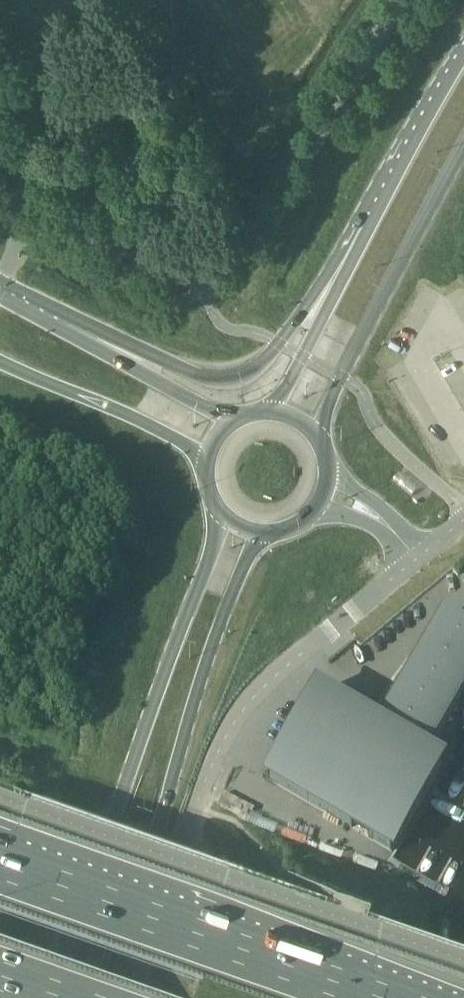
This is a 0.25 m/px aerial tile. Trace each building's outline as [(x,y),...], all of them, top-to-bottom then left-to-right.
[(391,850),(441,764),(427,756),(463,693),(463,630),(441,616),(377,726),(317,692),(267,778),(391,850)] [(414,876),(408,888),(449,909),(455,896),(414,876)]
